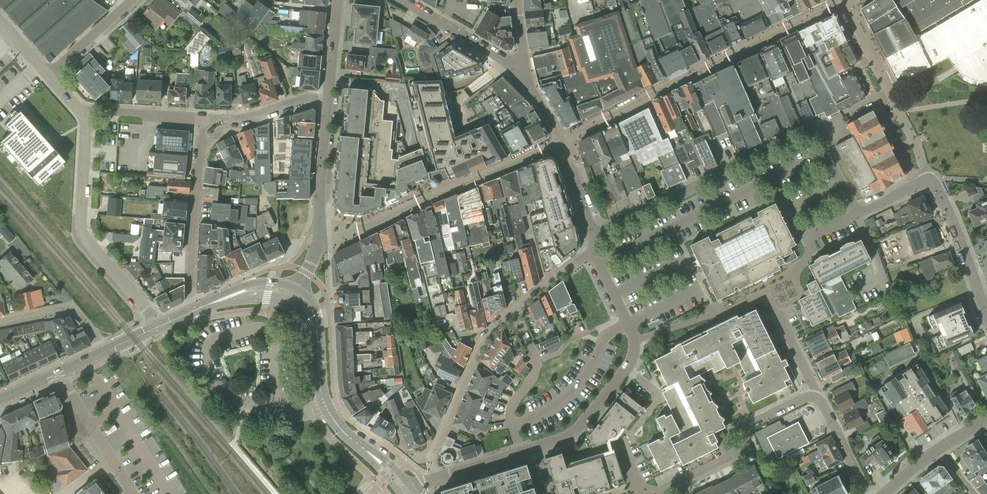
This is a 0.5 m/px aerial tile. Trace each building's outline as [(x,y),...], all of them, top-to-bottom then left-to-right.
[(18,25),(27,16),(12,0),(0,0),(0,6),(18,25)] [(27,16),(18,25),(44,58),(55,58),(109,10),(108,10),(93,0),(12,0),(27,16)] [(186,8),(193,0),(177,0),(186,8)] [(229,20),(250,37),(256,30),(244,22),(259,1),(258,1),(255,6),(247,0),(245,0),(237,12),(236,12),(229,20)] [(436,9),(438,0),(420,0),(436,9)] [(526,12),(543,10),(552,9),(551,4),(541,4),(541,1),(537,1),(537,0),(533,0),(525,1),(526,12)] [(620,13),(638,67),(646,88),(654,84),(659,81),(655,73),(656,72),(650,58),(648,59),(630,4),(629,0),(620,0),(623,12),(620,13)] [(668,77),(686,68),(661,0),(639,0),(640,1),(639,1),(659,61),(668,77)] [(686,68),(699,61),(688,37),(678,14),(687,10),(683,0),(661,0),(686,68)] [(710,0),(699,0),(701,4),(692,8),(703,35),(713,55),(729,47),(729,46),(730,46),(712,3),(710,0)] [(712,3),(730,46),(746,38),(729,0),(719,0),(712,3)] [(746,38),(770,26),(757,0),(729,0),(746,38)] [(770,26),(785,19),(781,10),(779,5),(781,4),(779,0),(757,0),(770,26)] [(802,10),(798,0),(779,0),(781,4),(779,5),(781,10),(785,19),(802,10)] [(802,10),(803,11),(826,0),(798,0),(802,10)] [(893,0),(874,0),(871,2),(860,9),(899,84),(908,79),(931,67),(949,58),(954,66),(960,63),(967,70),(977,75),(986,75),(986,0),(981,0),(922,35),(915,35),(916,34),(908,23),(893,0)] [(908,23),(916,34),(973,0),(893,0),(908,23)] [(270,10),(259,1),(244,22),(256,30),(261,22),(270,10)] [(659,61),(639,1),(630,4),(648,59),(650,58),(656,72),(655,73),(659,81),(668,77),(659,61)] [(154,2),(144,13),(158,25),(164,19),(170,25),(179,15),(168,5),(163,11),(154,2)] [(218,11),(229,20),(236,12),(225,2),(218,11)] [(379,8),(354,5),(351,28),(357,29),(356,42),(376,44),(379,8)] [(191,8),(185,15),(194,23),(199,27),(207,18),(202,14),(200,16),(191,8)] [(568,8),(559,11),(563,24),(572,21),(568,8)] [(498,10),(495,15),(489,11),(476,32),(507,50),(515,45),(513,29),(512,29),(511,17),(506,18),(505,9),(498,10)] [(688,9),(687,10),(678,14),(688,37),(699,61),(711,55),(700,31),(697,33),(688,9)] [(275,13),(270,10),(261,22),(267,26),(275,13)] [(311,10),(310,28),(310,29),(324,30),(324,29),(325,29),(326,12),(311,10)] [(543,10),(526,12),(527,27),(536,26),(537,29),(545,28),(543,10)] [(580,72),(579,72),(589,102),(595,113),(640,90),(646,88),(638,67),(620,13),(620,12),(576,26),(578,35),(569,38),(580,72)] [(810,55),(809,56),(815,67),(836,105),(851,97),(842,79),(840,75),(853,68),(851,65),(858,62),(859,59),(851,44),(847,44),(846,41),(849,40),(837,17),(832,15),(799,31),(806,46),(805,46),(810,55)] [(194,27),(192,29),(195,33),(199,28),(185,16),(184,18),(194,27)] [(386,21),(387,28),(393,27),(395,36),(405,35),(402,18),(386,21)] [(310,29),(310,28),(269,25),(269,33),(281,34),(281,32),(308,34),(308,43),(292,41),(292,46),(286,45),(286,50),(322,54),(324,35),(324,30),(310,29)] [(418,50),(419,53),(432,40),(437,35),(428,27),(423,33),(412,26),(406,36),(419,44),(420,42),(425,45),(418,50)] [(570,26),(558,29),(561,42),(566,41),(565,35),(572,33),(570,26)] [(235,34),(243,39),(246,35),(238,29),(235,34)] [(528,31),(530,42),(555,39),(554,34),(547,35),(546,29),(528,31)] [(187,53),(197,54),(210,38),(200,30),(185,49),(187,53)] [(817,94),(807,98),(816,116),(823,112),(826,117),(840,112),(836,106),(836,105),(815,67),(809,56),(798,31),(790,35),(817,94)] [(137,32),(129,39),(137,48),(145,41),(137,32)] [(807,98),(817,94),(790,35),(780,40),(800,83),(799,83),(807,98)] [(555,39),(530,42),(531,51),(549,48),(549,46),(557,45),(555,39)] [(436,49),(429,53),(437,78),(441,77),(434,58),(434,55),(449,44),(447,41),(438,47),(436,49)] [(561,50),(556,52),(563,77),(576,73),(566,41),(559,43),(561,50)] [(783,75),(789,88),(793,86),(797,95),(793,97),(804,121),(814,116),(803,93),(799,84),(797,83),(779,43),(769,47),(782,76),(783,75)] [(454,44),(437,56),(443,77),(450,74),(451,77),(482,67),(482,66),(482,65),(483,60),(459,47),(454,44)] [(151,56),(151,48),(143,47),(143,56),(151,56)] [(230,47),(222,48),(224,64),(232,63),(230,47)] [(780,92),(789,88),(783,75),(782,76),(769,47),(760,51),(778,91),(780,92)] [(394,58),(400,57),(399,50),(385,48),(384,57),(394,58)] [(547,68),(548,73),(560,70),(555,52),(532,57),(535,70),(547,68)] [(300,53),(299,68),(320,70),(322,56),(300,53)] [(758,53),(748,57),(773,116),(781,133),(800,123),(795,113),(787,95),(779,99),(778,95),(776,96),(775,94),(776,93),(758,53)] [(104,69),(90,54),(71,71),(97,99),(110,87),(104,80),(109,75),(108,73),(118,64),(115,60),(104,69)] [(257,85),(264,104),(276,100),(277,97),(274,88),(275,87),(274,85),(282,82),(272,55),(260,60),(265,75),(255,79),(257,85)] [(357,71),(371,72),(372,66),(369,66),(369,58),(349,56),(349,57),(348,58),(347,61),(348,63),(348,69),(357,70),(357,71)] [(400,57),(394,58),(392,74),(386,73),(385,81),(403,83),(404,79),(405,80),(400,57)] [(748,57),(737,62),(763,120),(764,120),(773,116),(748,57)] [(758,121),(734,65),(715,73),(748,148),(761,142),(753,123),(758,121)] [(299,68),(290,67),(289,74),(297,75),(299,74),(302,75),(301,89),(319,90),(320,72),(302,70),(299,70),(299,68)] [(432,68),(424,70),(427,78),(434,75),(432,68)] [(212,103),(213,92),(214,70),(205,70),(204,70),(198,70),(197,82),(198,82),(197,91),(197,102),(199,103),(200,104),(204,104),(204,103),(212,103)] [(240,88),(241,94),(243,94),(245,102),(250,101),(252,102),(256,101),(257,100),(258,99),(254,84),(247,86),(244,71),(237,73),(238,76),(237,77),(240,88)] [(589,102),(579,72),(576,73),(563,77),(568,96),(570,96),(573,101),(574,101),(581,120),(595,113),(589,102)] [(855,72),(842,79),(851,97),(836,105),(836,106),(840,112),(865,99),(866,95),(855,72)] [(138,99),(149,100),(150,81),(145,81),(146,74),(139,73),(139,80),(138,99)] [(176,86),(170,86),(169,101),(170,101),(172,102),(176,103),(178,101),(185,102),(186,90),(189,90),(189,74),(177,73),(177,82),(176,86)] [(111,97),(122,98),(123,75),(113,74),(111,97)] [(161,100),(162,82),(163,75),(156,74),(155,81),(150,81),(149,100),(161,100)] [(716,106),(736,154),(748,149),(715,74),(701,80),(707,94),(711,93),(714,101),(713,101),(716,106)] [(123,75),(122,98),(133,98),(134,83),(135,75),(123,75)] [(567,127),(581,121),(570,97),(564,101),(563,99),(564,98),(559,89),(561,88),(558,75),(538,81),(540,87),(559,119),(563,126),(567,127)] [(548,131),(545,126),(533,105),(503,77),(491,86),(497,94),(501,98),(512,111),(520,122),(533,145),(547,137),(548,131)] [(218,86),(218,104),(231,104),(231,94),(233,94),(233,78),(225,78),(225,86),(218,86)] [(442,80),(414,81),(417,93),(415,93),(416,101),(419,101),(426,130),(418,131),(422,148),(427,170),(429,178),(430,178),(433,185),(450,178),(451,180),(457,179),(507,157),(508,157),(489,123),(456,137),(446,95),(442,80)] [(706,111),(716,106),(713,101),(714,101),(711,93),(707,94),(701,80),(694,83),(706,111)] [(703,134),(717,165),(707,141),(716,137),(691,83),(682,87),(691,107),(703,133),(703,134)] [(687,108),(691,107),(682,87),(672,92),(681,112),(690,132),(698,129),(691,113),(689,114),(687,108)] [(341,136),(334,203),(344,214),(364,215),(386,207),(386,206),(400,200),(400,195),(414,189),(412,185),(429,178),(427,170),(422,148),(408,154),(403,141),(393,140),(395,121),(384,120),(386,101),(383,101),(376,93),(376,91),(350,88),(345,136),(341,136)] [(690,160),(687,162),(690,170),(704,164),(693,139),(691,135),(689,136),(682,121),(683,120),(671,93),(662,97),(690,160)] [(500,133),(513,155),(522,150),(495,100),(493,96),(482,102),(493,120),(500,133)] [(682,164),(687,162),(690,160),(662,97),(653,102),(673,148),(675,148),(682,164)] [(522,150),(533,145),(520,122),(516,124),(510,114),(508,112),(506,108),(499,98),(495,100),(522,150)] [(292,122),(294,122),(315,123),(316,111),(313,108),(292,115),(292,122)] [(639,114),(616,124),(637,172),(644,169),(641,163),(658,156),(664,170),(661,172),(668,188),(687,180),(669,138),(663,140),(649,108),(638,113),(639,114)] [(835,145),(835,147),(863,199),(882,190),(906,177),(892,149),(893,149),(883,130),(884,129),(874,110),(846,124),(853,137),(835,145)] [(0,141),(0,143),(37,185),(64,161),(19,111),(3,125),(10,132),(0,141)] [(279,120),(279,139),(295,138),(295,134),(290,134),(290,116),(279,120)] [(765,123),(760,125),(761,127),(767,140),(781,133),(773,116),(764,120),(765,123)] [(294,122),(294,126),(299,127),(298,136),(314,137),(315,123),(294,122)] [(270,123),(252,129),(254,135),(255,157),(255,171),(256,171),(257,183),(271,182),(270,123)] [(616,124),(603,131),(614,155),(611,156),(616,167),(617,167),(621,180),(623,180),(627,192),(642,186),(637,172),(616,124)] [(158,129),(157,149),(188,152),(190,131),(158,129)] [(252,129),(239,134),(246,154),(247,153),(249,159),(255,157),(254,135),(252,129)] [(601,132),(590,137),(604,170),(615,204),(616,203),(615,201),(626,197),(616,167),(611,156),(601,132)] [(703,134),(693,139),(704,164),(704,163),(707,169),(717,165),(703,134)] [(217,144),(228,167),(244,162),(232,137),(217,144)] [(604,170),(590,137),(579,143),(590,165),(595,181),(602,179),(607,193),(606,194),(609,206),(615,204),(604,170)] [(293,139),(292,148),(313,150),(313,140),(293,139)] [(292,148),(292,158),(312,160),(313,150),(292,148)] [(149,150),(148,163),(186,167),(188,154),(149,150)] [(292,158),(291,168),(311,169),(312,160),(292,158)] [(546,159),(534,163),(544,209),(544,210),(544,211),(529,215),(531,222),(544,273),(551,271),(566,259),(570,256),(576,251),(576,250),(577,249),(578,248),(578,247),(578,246),(579,245),(579,243),(578,242),(578,241),(577,233),(575,224),(574,225),(571,217),(573,216),(571,210),(556,164),(556,163),(555,162),(555,161),(554,161),(553,160),(553,159),(552,159),(551,159),(550,159),(549,159),(548,159),(547,159),(546,159)] [(186,167),(148,163),(147,176),(185,179),(186,167)] [(517,171),(524,206),(525,205),(527,211),(536,209),(540,208),(540,207),(543,207),(544,210),(544,209),(534,163),(534,164),(517,171)] [(205,183),(220,185),(226,186),(228,171),(222,170),(222,169),(207,167),(205,183)] [(242,171),(241,178),(241,179),(241,183),(245,183),(245,184),(256,183),(257,183),(256,171),(255,171),(250,171),(249,168),(249,169),(242,171)] [(291,168),(290,179),(310,179),(311,169),(291,168)] [(230,177),(241,178),(242,171),(241,172),(231,169),(230,177)] [(524,206),(517,171),(501,178),(506,198),(515,235),(516,235),(529,289),(530,290),(540,282),(527,232),(520,233),(517,223),(524,221),(523,217),(527,215),(524,206)] [(515,235),(506,198),(501,178),(490,182),(494,199),(493,199),(497,213),(498,213),(497,209),(499,208),(498,206),(500,205),(502,217),(501,217),(505,237),(515,235)] [(151,190),(168,191),(190,193),(191,182),(169,180),(169,186),(152,184),(151,190)] [(277,183),(277,199),(294,198),(294,199),(309,199),(310,199),(310,180),(290,181),(277,181),(277,183)] [(493,214),(497,213),(493,199),(494,199),(490,182),(481,186),(490,224),(495,223),(493,214)] [(244,203),(244,204),(257,205),(258,199),(245,198),(246,188),(256,188),(256,183),(245,184),(240,184),(239,187),(240,188),(239,202),(244,203)] [(651,183),(643,186),(648,199),(656,196),(651,183)] [(203,200),(218,201),(220,186),(205,184),(203,200)] [(467,247),(469,246),(483,243),(483,247),(491,245),(490,242),(481,203),(482,203),(478,186),(468,190),(457,195),(467,247)] [(968,190),(970,197),(984,193),(983,186),(968,190)] [(231,203),(244,204),(244,203),(239,202),(240,188),(239,187),(239,198),(232,198),(231,203)] [(457,195),(445,200),(445,201),(455,245),(454,245),(455,250),(467,247),(457,195)] [(110,215),(124,215),(124,197),(110,197),(110,215)] [(894,215),(896,220),(927,205),(924,198),(921,197),(916,200),(916,201),(909,204),(909,206),(905,208),(899,211),(899,212),(894,215)] [(164,217),(185,219),(187,219),(189,201),(165,199),(164,214),(152,213),(151,219),(164,220),(164,217)] [(434,205),(444,248),(449,247),(454,245),(455,245),(445,201),(445,200),(445,199),(434,205)] [(980,208),(974,210),(972,210),(970,211),(969,213),(970,216),(972,215),(976,224),(986,220),(986,201),(978,204),(980,208)] [(249,206),(212,203),(211,219),(226,220),(226,222),(247,224),(249,206)] [(757,212),(759,216),(753,219),(751,216),(715,233),(718,239),(712,242),(709,236),(691,245),(718,300),(736,291),(734,288),(738,286),(740,289),(739,287),(745,284),(746,286),(761,279),(760,276),(771,271),(773,273),(781,269),(779,266),(790,260),(796,257),(791,247),(796,245),(775,203),(757,212)] [(423,210),(435,263),(436,263),(439,277),(445,275),(445,277),(450,276),(434,205),(423,210)] [(927,205),(896,220),(899,226),(915,218),(915,219),(918,220),(931,214),(930,211),(931,209),(929,206),(927,205)] [(422,266),(435,263),(423,210),(408,217),(414,239),(417,246),(421,264),(421,263),(422,266)] [(257,216),(257,235),(269,261),(285,254),(277,237),(272,239),(267,226),(275,223),(269,211),(257,216)] [(406,258),(408,275),(410,280),(413,289),(417,288),(415,280),(421,278),(416,263),(418,263),(416,255),(415,255),(404,219),(396,223),(406,258)] [(173,237),(183,238),(184,233),(186,232),(186,227),(185,225),(167,223),(166,231),(152,229),(156,230),(156,232),(158,233),(158,237),(166,237),(166,238),(172,239),(173,237)] [(219,235),(218,227),(217,225),(213,224),(200,223),(200,234),(219,235)] [(406,267),(408,275),(406,258),(396,223),(380,232),(386,253),(388,265),(393,264),(399,262),(401,262),(402,268),(406,267)] [(141,241),(139,261),(155,263),(157,242),(158,237),(158,233),(156,232),(156,230),(151,230),(152,225),(145,224),(144,224),(142,242),(141,241)] [(17,237),(6,225),(0,230),(0,231),(11,243),(17,237)] [(237,229),(218,227),(219,235),(220,245),(219,245),(220,267),(223,266),(221,261),(220,258),(225,256),(235,277),(252,269),(237,237),(237,229)] [(870,229),(874,239),(881,237),(877,227),(870,229)] [(918,256),(945,245),(938,228),(924,233),(922,227),(908,233),(918,256)] [(245,230),(237,229),(237,237),(252,269),(269,261),(257,235),(255,231),(247,235),(245,230)] [(378,233),(360,241),(364,254),(364,265),(367,271),(367,269),(366,265),(370,264),(372,281),(373,281),(374,280),(381,279),(384,279),(381,262),(385,262),(382,247),(378,233)] [(199,244),(219,245),(220,245),(219,235),(200,234),(199,244)] [(158,237),(157,242),(165,242),(164,252),(172,253),(172,250),(182,251),(182,249),(184,249),(184,245),(183,244),(183,238),(173,237),(172,239),(166,238),(166,237),(158,237)] [(809,266),(816,280),(806,284),(809,289),(803,292),(806,296),(799,300),(802,306),(809,320),(812,327),(830,318),(817,293),(821,290),(818,284),(870,258),(861,240),(855,243),(854,241),(846,243),(840,248),(841,249),(829,256),(828,254),(820,256),(815,260),(815,262),(809,266)] [(335,294),(335,307),(372,305),(372,304),(370,304),(367,271),(364,265),(364,254),(360,241),(335,253),(332,257),(334,286),(356,282),(353,275),(362,271),(362,272),(359,274),(360,276),(359,277),(360,284),(358,284),(358,290),(351,291),(337,291),(335,294)] [(514,243),(507,245),(509,252),(516,250),(514,243)] [(219,245),(199,244),(199,246),(198,290),(202,292),(225,281),(219,268),(220,267),(219,245)] [(457,252),(461,273),(469,271),(465,251),(457,252)] [(928,259),(920,262),(926,281),(936,277),(934,272),(954,265),(949,251),(928,259)] [(9,276),(21,265),(9,252),(0,260),(0,266),(9,276)] [(509,261),(514,283),(524,281),(519,259),(509,261)] [(126,267),(131,273),(141,265),(139,263),(131,262),(126,267)] [(455,262),(448,264),(451,276),(458,275),(455,262)] [(21,265),(9,276),(20,290),(33,279),(21,265)] [(141,265),(131,273),(136,278),(145,270),(141,265)] [(160,280),(163,279),(159,272),(146,279),(150,286),(156,283),(162,295),(156,298),(156,299),(154,301),(156,305),(159,306),(162,311),(165,311),(175,307),(167,292),(166,293),(160,280)] [(497,315),(493,296),(487,272),(481,273),(483,283),(485,284),(488,297),(483,299),(488,321),(492,321),(497,315)] [(496,296),(493,296),(497,315),(507,307),(499,272),(493,273),(495,286),(494,286),(496,296)] [(163,279),(160,280),(166,293),(167,292),(175,307),(184,302),(185,299),(185,285),(185,278),(167,277),(165,278),(163,279)] [(830,286),(833,292),(827,295),(839,318),(856,309),(842,281),(830,286)] [(387,282),(382,283),(379,283),(379,284),(384,319),(393,318),(387,282)] [(564,282),(550,292),(558,311),(559,313),(565,311),(565,309),(568,308),(571,314),(578,311),(575,304),(573,303),(571,304),(570,303),(573,301),(564,282)] [(488,327),(478,283),(469,285),(475,310),(470,311),(475,332),(488,327)] [(455,307),(460,330),(471,327),(466,304),(463,289),(455,291),(458,306),(455,307)] [(33,290),(19,294),(23,311),(37,308),(37,307),(33,291),(33,290)] [(550,292),(542,298),(553,324),(554,324),(559,321),(555,313),(558,311),(550,292)] [(553,324),(542,298),(529,308),(537,327),(542,325),(545,330),(555,326),(554,324),(553,324)] [(964,315),(966,315),(961,302),(933,314),(947,346),(974,335),(969,322),(968,323),(964,315)] [(445,304),(433,307),(436,317),(447,315),(445,304)] [(372,305),(335,307),(336,322),(353,321),(353,311),(365,310),(373,309),(372,305)] [(898,305),(891,308),(896,319),(903,316),(898,305)] [(666,417),(665,415),(657,419),(665,436),(648,444),(661,471),(681,461),(683,464),(710,451),(718,447),(716,442),(718,441),(715,437),(720,434),(718,431),(726,427),(700,375),(713,369),(715,373),(727,367),(728,368),(740,362),(746,375),(741,378),(753,403),(793,384),(791,380),(795,378),(786,359),(781,361),(758,314),(756,310),(739,318),(738,316),(720,324),(676,346),(676,347),(671,349),(672,352),(655,360),(670,389),(662,393),(667,402),(673,414),(666,417)] [(71,332),(70,328),(76,325),(74,320),(70,321),(69,318),(52,321),(61,340),(68,355),(79,350),(72,336),(73,336),(71,332)] [(896,332),(897,333),(906,328),(902,319),(897,321),(901,330),(896,332)] [(44,321),(33,323),(35,332),(45,330),(44,321)] [(822,331),(805,339),(809,348),(852,328),(849,322),(831,330),(830,327),(822,331)] [(33,323),(22,325),(24,334),(35,332),(33,323)] [(22,325),(12,327),(14,336),(24,334),(22,325)] [(336,326),(337,339),(372,337),(372,331),(352,332),(352,326),(336,326)] [(12,327),(1,330),(3,339),(14,336),(12,327)] [(74,331),(71,332),(73,336),(72,336),(79,350),(90,345),(81,327),(74,330),(74,331)] [(897,333),(902,345),(913,339),(907,327),(906,328),(897,333)] [(852,328),(809,348),(814,358),(831,350),(829,346),(849,336),(847,330),(852,328)] [(498,337),(492,345),(497,350),(495,353),(503,361),(509,365),(515,357),(503,331),(498,337)] [(879,331),(874,333),(876,340),(882,337),(879,331)] [(388,343),(388,347),(395,346),(394,335),(382,336),(383,344),(388,343)] [(547,348),(561,342),(560,340),(560,339),(559,335),(535,346),(538,352),(547,348)] [(337,339),(337,350),(353,349),(353,342),(372,342),(372,337),(337,339)] [(460,343),(457,350),(452,347),(446,338),(441,341),(453,358),(454,360),(464,367),(472,349),(460,343)] [(561,342),(547,348),(550,354),(558,350),(566,341),(564,338),(560,339),(560,340),(561,342)] [(913,339),(902,345),(903,346),(883,355),(889,367),(916,355),(910,343),(913,341),(913,339)] [(51,342),(41,346),(49,362),(58,357),(51,342)] [(497,350),(492,345),(482,359),(482,361),(493,370),(495,371),(496,370),(501,374),(502,373),(506,368),(501,364),(503,361),(509,365),(503,361),(495,353),(497,350)] [(41,346),(32,351),(39,366),(49,362),(41,346)] [(390,356),(391,357),(396,357),(396,355),(397,355),(396,346),(395,347),(395,346),(388,347),(388,348),(387,348),(387,350),(382,351),(383,357),(390,356)] [(957,348),(961,356),(965,354),(962,346),(957,348)] [(815,361),(820,370),(854,353),(854,352),(852,353),(849,347),(834,355),(832,352),(815,361)] [(337,350),(338,362),(373,359),(373,354),(354,354),(353,349),(337,350)] [(950,395),(952,398),(951,398),(960,414),(965,416),(968,413),(970,409),(969,408),(975,405),(970,397),(975,394),(962,365),(963,364),(956,350),(953,352),(954,355),(956,359),(951,362),(954,369),(957,367),(963,379),(967,389),(958,395),(957,391),(950,395)] [(32,351),(22,355),(30,371),(39,366),(32,351)] [(14,353),(10,355),(20,375),(30,371),(22,355),(16,358),(14,353)] [(854,353),(820,370),(825,380),(842,371),(840,367),(857,358),(854,353)] [(20,375),(10,355),(9,355),(12,360),(2,364),(10,380),(20,375)] [(977,360),(985,376),(978,380),(981,386),(984,388),(986,395),(986,355),(977,360)] [(435,367),(440,369),(438,375),(456,383),(458,377),(459,377),(461,372),(452,368),(455,363),(440,356),(435,367)] [(514,369),(524,376),(530,368),(526,365),(529,361),(523,357),(514,369)] [(338,362),(339,374),(354,373),(354,364),(371,363),(371,359),(373,359),(338,362)] [(886,384),(880,388),(891,405),(893,403),(903,418),(901,420),(912,437),(918,433),(927,427),(927,426),(934,421),(934,423),(943,417),(949,413),(938,396),(936,397),(927,382),(929,381),(918,364),(912,368),(911,367),(902,373),(903,374),(896,379),(895,378),(886,384)] [(399,366),(390,368),(391,375),(400,374),(399,366)] [(477,368),(472,379),(488,386),(489,386),(490,382),(499,386),(498,389),(502,391),(504,388),(507,389),(509,385),(499,378),(499,379),(484,367),(482,370),(477,368)] [(852,373),(854,377),(864,373),(862,369),(852,373)] [(339,374),(340,385),(371,381),(371,375),(355,376),(354,373),(339,374)] [(501,376),(499,378),(509,385),(514,379),(506,374),(505,376),(501,376)] [(219,383),(226,392),(231,387),(224,378),(219,383)] [(472,379),(467,390),(484,397),(486,391),(492,393),(491,394),(495,395),(493,399),(498,401),(502,391),(498,389),(497,390),(489,386),(488,386),(472,379)] [(342,396),(342,398),(357,394),(364,392),(363,388),(368,387),(368,386),(375,385),(375,381),(371,381),(340,385),(342,396)] [(831,391),(841,411),(865,398),(864,398),(854,403),(848,392),(855,389),(851,381),(831,391)] [(453,393),(444,389),(445,386),(436,382),(435,385),(434,385),(432,390),(425,387),(422,395),(421,395),(448,406),(453,393)] [(354,416),(360,411),(359,410),(364,406),(385,394),(381,388),(364,392),(357,394),(342,398),(354,416)] [(467,390),(462,402),(479,409),(479,408),(482,402),(487,404),(487,405),(490,407),(488,410),(493,412),(498,401),(493,399),(493,401),(484,397),(467,390)] [(592,440),(592,443),(593,446),(607,442),(610,441),(612,440),(618,438),(626,429),(636,415),(643,406),(624,391),(606,413),(590,435),(592,440)] [(56,394),(53,393),(33,402),(40,417),(59,409),(61,406),(56,394)] [(360,411),(354,416),(366,425),(370,428),(378,417),(374,414),(388,399),(385,394),(364,406),(359,410),(360,411)] [(421,395),(415,399),(428,420),(432,418),(433,415),(441,419),(442,419),(448,406),(421,395)] [(393,424),(394,426),(400,424),(409,449),(417,446),(404,410),(402,411),(397,398),(387,401),(394,423),(393,424)] [(865,398),(841,411),(850,429),(863,422),(857,411),(868,405),(865,398)] [(462,402),(457,413),(474,420),(477,413),(482,416),(482,417),(485,418),(484,422),(488,424),(490,420),(493,412),(488,410),(488,412),(479,408),(479,409),(462,402)] [(30,404),(20,409),(27,426),(29,425),(32,431),(36,428),(33,423),(37,421),(30,404)] [(412,407),(404,410),(417,446),(426,443),(412,407)] [(20,409),(9,413),(17,431),(19,430),(27,426),(20,409)] [(883,410),(875,414),(879,422),(887,418),(883,410)] [(9,413),(0,418),(0,420),(7,435),(1,462),(22,460),(23,450),(17,450),(17,440),(17,431),(9,413)] [(474,420),(457,413),(452,424),(469,431),(472,425),(477,427),(477,428),(485,432),(488,424),(484,422),(483,424),(474,420)] [(38,422),(46,454),(48,455),(54,453),(52,451),(69,446),(62,415),(38,422)] [(394,426),(393,424),(380,416),(371,429),(385,438),(389,436),(395,428),(394,426)] [(798,422),(784,429),(780,421),(754,433),(767,459),(776,455),(778,459),(809,444),(798,422)] [(463,458),(461,449),(453,446),(456,440),(447,436),(439,454),(442,456),(442,461),(445,464),(450,465),(454,462),(463,458)] [(811,462),(814,460),(837,449),(831,436),(816,444),(819,450),(808,456),(811,462)] [(868,463),(871,461),(877,469),(881,470),(888,464),(887,464),(893,460),(896,460),(896,456),(894,456),(878,436),(870,442),(873,446),(866,451),(867,452),(863,455),(868,463)] [(981,493),(986,493),(986,484),(985,482),(980,474),(982,472),(983,473),(986,470),(986,456),(978,442),(975,442),(971,444),(971,449),(963,453),(963,457),(971,470),(965,474),(970,480),(975,488),(981,493)] [(28,448),(30,459),(39,457),(45,453),(43,445),(28,448)] [(472,445),(461,449),(463,458),(464,460),(479,456),(476,447),(472,445)] [(48,455),(46,454),(38,459),(44,468),(52,480),(50,481),(58,491),(64,486),(65,486),(87,470),(69,448),(54,453),(48,455)] [(580,493),(610,484),(609,482),(624,478),(614,448),(612,449),(610,450),(566,464),(563,452),(559,453),(555,455),(551,456),(547,457),(559,493),(576,493),(575,491),(579,489),(580,493)] [(770,464),(772,468),(804,452),(802,448),(770,464)] [(837,449),(814,460),(817,465),(819,464),(821,468),(827,465),(828,468),(843,461),(837,449)] [(537,493),(535,487),(527,463),(516,467),(494,474),(491,482),(491,483),(494,482),(495,487),(498,493),(537,493)] [(754,465),(733,476),(734,478),(713,488),(713,486),(697,493),(747,493),(764,486),(754,465)] [(930,472),(945,493),(949,493),(958,488),(943,467),(939,466),(930,472)] [(802,477),(807,486),(818,480),(813,471),(802,477)] [(930,472),(922,477),(921,483),(929,493),(945,493),(930,472)] [(816,487),(811,490),(813,493),(848,493),(839,476),(816,487)] [(481,491),(480,486),(483,485),(480,478),(468,482),(442,490),(443,493),(482,493),(481,491)] [(76,493),(107,493),(95,479),(94,479),(82,489),(76,493)]
